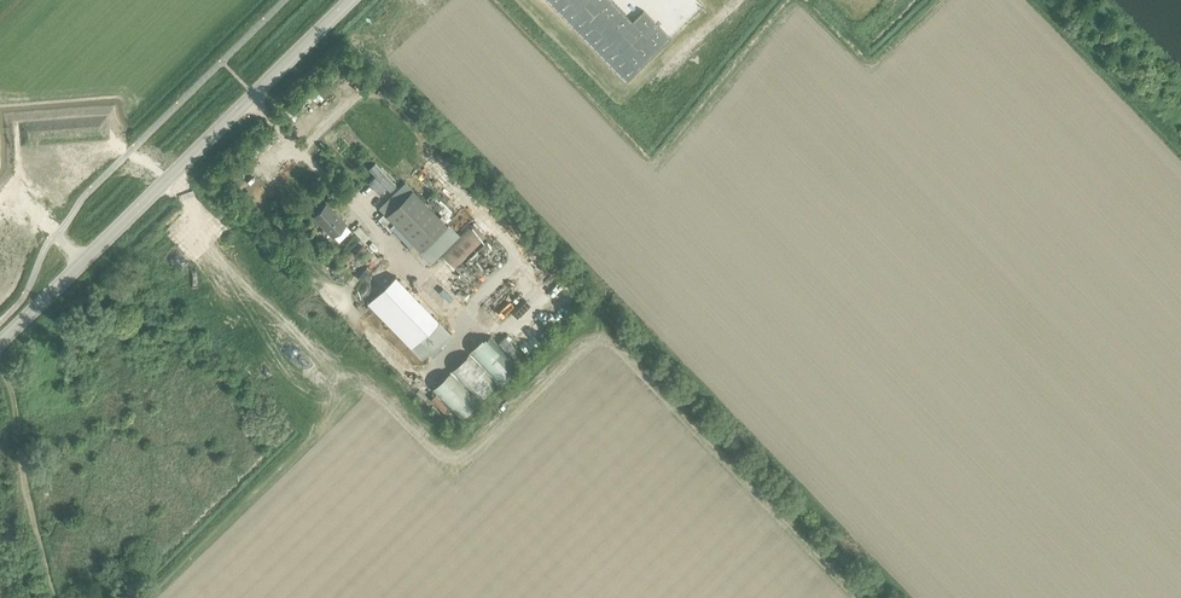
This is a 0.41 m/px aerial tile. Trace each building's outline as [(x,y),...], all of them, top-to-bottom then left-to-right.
[(579,32),(627,81),(671,38),(670,38),(643,11),(633,21),(612,0),(547,0),(579,32)] [(386,216),(420,251),(418,252),(430,263),(459,234),(447,223),(446,225),(411,190),(386,216)] [(314,218),(331,236),(345,223),(327,205),(314,218)] [(368,304),(422,360),(450,333),(396,277),(368,304)]
